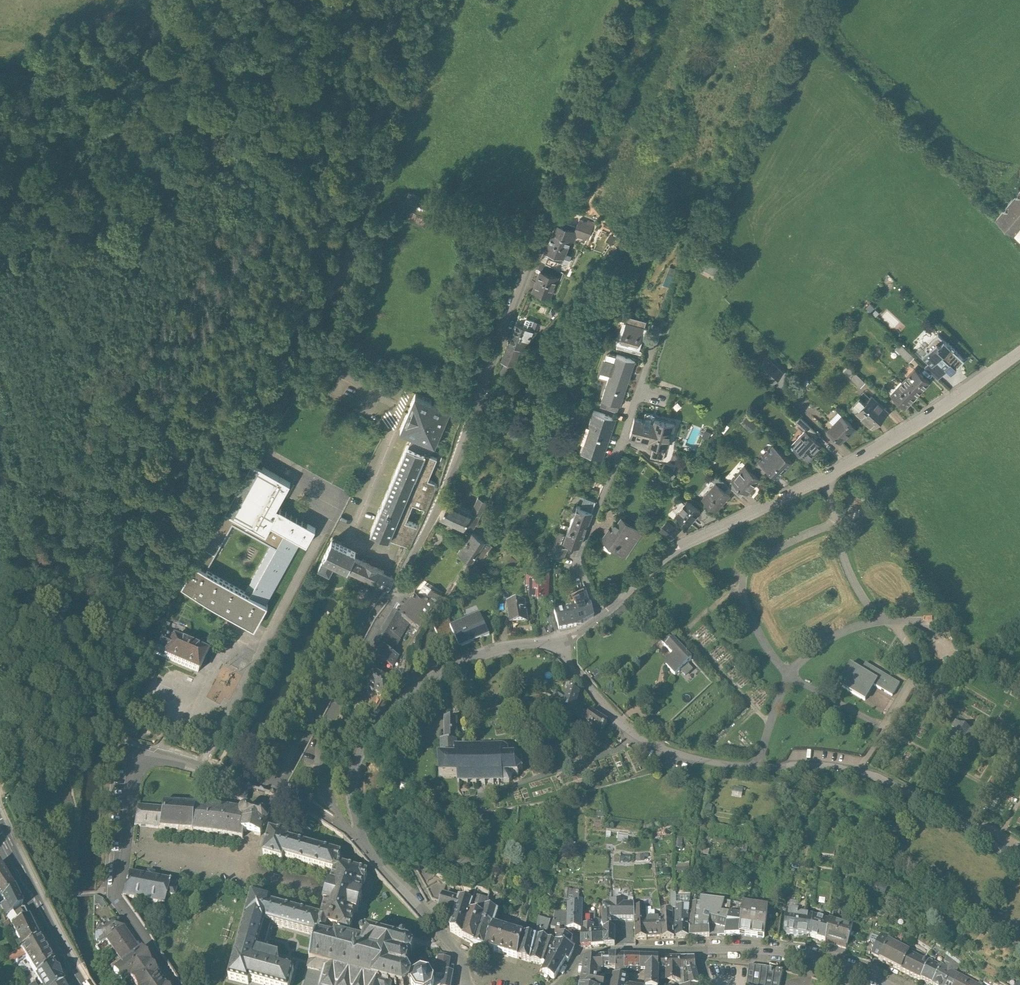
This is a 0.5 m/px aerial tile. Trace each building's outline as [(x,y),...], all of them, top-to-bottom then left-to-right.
[(1019,230),(1019,188),(996,217),(1016,234),(1019,230)] [(556,225),(552,236),(570,243),(570,241),(574,243),(576,237),(588,241),(595,224),(588,221),(587,224),(580,221),(577,229),(566,224),(564,229),(556,225)] [(545,254),(550,256),(563,261),(565,255),(570,243),(552,236),(545,254)] [(571,257),(565,255),(563,261),(550,256),(549,259),(567,266),(571,257)] [(679,266),(670,264),(665,282),(674,285),(679,266)] [(540,274),(533,294),(550,300),(557,280),(540,274)] [(647,317),(624,311),(617,336),(640,342),(647,317)] [(526,321),(523,330),(533,334),(536,335),(539,326),(526,321)] [(938,378),(946,369),(951,374),(964,360),(928,326),(916,339),(919,342),(913,349),(928,362),(924,366),(938,378)] [(515,327),(507,346),(521,352),(525,353),(533,334),(523,330),(515,327)] [(911,360),(916,356),(903,341),(898,346),(911,360)] [(515,368),(521,352),(507,346),(501,363),(503,363),(513,367),(515,368)] [(638,361),(614,354),(601,394),(625,401),(638,361)] [(767,356),(757,367),(773,382),(782,371),(767,356)] [(509,378),(513,367),(503,363),(499,374),(509,378)] [(862,387),(868,380),(850,364),(844,370),(862,387)] [(913,369),(902,381),(918,395),(929,382),(913,369)] [(907,407),(918,395),(902,381),(892,394),(907,407)] [(400,431),(414,437),(434,445),(449,410),(416,396),(400,431)] [(888,409),(871,396),(857,413),(874,427),(888,409)] [(616,417),(595,410),(581,451),(602,458),(616,417)] [(856,428),(843,416),(831,429),(844,441),(856,428)] [(755,425),(746,417),(741,423),(750,431),(755,425)] [(675,423),(656,419),(655,423),(635,418),(631,435),(650,440),(649,444),(654,445),(666,448),(668,449),(675,423)] [(819,446),(804,431),(792,444),(806,459),(819,446)] [(407,447),(371,533),(409,548),(417,528),(404,523),(412,504),(426,509),(437,485),(427,481),(436,459),(429,456),(434,445),(414,437),(409,449),(407,447)] [(663,460),(666,448),(654,445),(651,457),(663,460)] [(791,462),(774,445),(760,460),(771,470),(777,476),(791,462)] [(250,460),(224,508),(264,530),(277,506),(290,482),(250,460)] [(754,466),(765,476),(771,470),(760,460),(754,466)] [(762,477),(744,464),(732,480),(744,491),(750,494),(762,477)] [(709,478),(716,483),(725,491),(729,486),(727,485),(713,473),(709,478)] [(744,491),(732,480),(727,485),(729,486),(741,495),(744,491)] [(594,482),(587,499),(595,502),(602,486),(594,482)] [(725,491),(716,483),(703,498),(717,510),(729,495),(725,491)] [(473,510),(450,496),(441,510),(464,524),(465,522),(473,510)] [(585,497),(580,508),(590,513),(595,502),(587,499),(585,497)] [(700,513),(686,501),(674,516),(688,527),(700,513)] [(253,627),(300,542),(306,544),(315,527),(277,506),(264,530),(224,508),(180,586),(247,624),(253,627)] [(578,508),(571,524),(585,530),(592,513),(590,513),(580,508),(578,508)] [(472,526),(479,514),(473,510),(465,522),(472,526)] [(642,532),(621,517),(612,531),(609,529),(601,541),(626,557),(642,532)] [(678,531),(667,521),(660,530),(671,540),(678,531)] [(578,547),(585,530),(571,524),(564,541),(578,547)] [(485,539),(472,530),(459,550),(472,559),(485,539)] [(557,531),(552,542),(558,545),(561,538),(559,537),(561,532),(557,531)] [(335,561),(347,568),(353,557),(356,551),(333,539),(319,566),(329,572),(335,561)] [(491,544),(485,539),(472,559),(476,562),(491,544)] [(548,552),(561,561),(566,548),(558,545),(552,542),(548,552)] [(353,557),(347,568),(362,576),(379,586),(388,590),(394,578),(385,573),(353,557)] [(548,595),(549,570),(527,570),(527,578),(531,578),(530,595),(548,595)] [(415,590),(408,601),(430,616),(443,596),(431,588),(425,597),(415,590)] [(572,594),(576,609),(591,604),(586,589),(572,594)] [(419,632),(430,616),(408,601),(397,617),(410,627),(419,632)] [(578,625),(594,615),(591,604),(576,609),(556,616),(561,630),(578,625)] [(524,608),(507,611),(510,629),(527,626),(524,608)] [(394,615),(383,631),(400,643),(410,627),(397,617),(394,615)] [(481,621),(452,634),(459,650),(461,654),(490,641),(481,621)] [(449,627),(435,633),(445,656),(459,650),(452,634),(449,627)] [(203,662),(208,653),(169,632),(162,628),(152,646),(198,671),(203,662)] [(391,656),(400,643),(383,631),(374,644),(380,648),(391,656)] [(660,641),(667,649),(674,642),(667,635),(660,641)] [(692,661),(674,642),(667,649),(675,657),(666,666),(676,676),(692,661)] [(400,661),(391,656),(380,648),(374,659),(393,671),(400,661)] [(900,685),(866,665),(861,672),(850,666),(838,686),(865,702),(874,687),(892,698),(900,685)] [(366,691),(385,702),(394,687),(375,676),(366,691)] [(565,708),(575,714),(576,710),(581,693),(570,690),(565,708)] [(585,715),(576,710),(575,714),(582,719),(585,715)] [(609,721),(593,710),(586,720),(602,731),(609,721)] [(974,733),(956,722),(952,728),(956,731),(953,736),(964,742),(967,737),(970,739),(974,733)] [(441,751),(457,750),(457,728),(445,728),(445,748),(441,748),(441,751)] [(456,757),(457,757),(457,750),(441,751),(442,767),(456,766),(456,757)] [(802,760),(802,759),(808,759),(809,752),(797,751),(796,760),(802,760)] [(503,753),(502,754),(500,755),(499,753),(498,753),(498,755),(491,755),(491,754),(489,754),(490,756),(483,756),(483,754),(481,755),(481,756),(474,757),(474,755),(472,755),(473,757),(466,758),(466,756),(464,756),(464,758),(457,759),(457,757),(456,757),(456,766),(442,767),(438,767),(440,787),(452,786),(458,785),(458,795),(460,795),(460,793),(467,793),(467,794),(468,794),(468,793),(475,792),(475,794),(477,794),(477,792),(484,792),(484,794),(486,793),(485,792),(492,791),(492,793),(494,793),(494,791),(498,791),(498,793),(499,793),(499,791),(510,790),(512,786),(512,782),(511,781),(511,780),(516,780),(517,782),(519,781),(517,779),(521,775),(523,776),(523,774),(521,773),(521,768),(523,767),(522,765),(520,766),(516,763),(517,761),(515,760),(514,762),(510,763),(510,761),(508,761),(508,758),(509,757),(508,755),(507,756),(504,755),(504,753),(503,753)] [(247,787),(238,785),(238,786),(235,798),(246,801),(249,790),(248,790),(247,789),(247,787)] [(273,790),(271,791),(252,787),(251,785),(249,785),(247,785),(247,787),(247,789),(248,790),(249,790),(251,789),(271,793),(271,795),(272,795),(273,796),(275,795),(276,793),(275,791),(273,790)] [(98,791),(98,800),(94,800),(95,813),(104,812),(103,791),(98,791)] [(286,797),(276,793),(275,795),(273,796),(272,795),(268,811),(269,812),(270,815),(270,817),(280,821),(286,797)] [(436,794),(424,794),(424,805),(436,806),(436,794)] [(241,810),(163,798),(162,804),(159,823),(243,837),(244,831),(261,835),(264,822),(267,821),(269,820),(270,817),(270,815),(269,812),(268,811),(266,810),(264,809),(262,809),(260,810),(253,808),(252,806),(249,805),(247,805),(244,806),(242,808),(241,810)] [(159,823),(162,804),(140,801),(137,819),(159,823)] [(661,827),(643,830),(644,836),(662,833),(661,827)] [(288,841),(289,837),(277,834),(270,832),(263,856),(282,861),(283,858),(335,872),(330,886),(329,886),(327,895),(324,904),(325,905),(321,919),(270,905),(271,901),(251,896),(245,920),(245,921),(236,955),(235,955),(229,979),(248,984),(249,981),(265,984),(290,984),(294,970),(276,966),(278,957),(263,953),(271,924),(316,937),(309,964),(310,964),(304,984),(434,984),(435,983),(430,975),(421,973),(419,974),(408,971),(409,970),(408,969),(407,969),(408,967),(407,966),(408,962),(409,962),(409,960),(408,960),(406,957),(410,956),(411,956),(412,956),(411,955),(413,950),(414,949),(413,949),(410,946),(410,945),(409,945),(409,943),(407,942),(407,944),(404,944),(405,943),(405,941),(404,939),(402,939),(401,940),(400,940),(399,942),(391,940),(392,938),(390,938),(390,940),(384,938),(384,936),(382,936),(382,938),(376,936),(377,934),(375,933),(374,936),(370,934),(368,934),(369,932),(367,931),(366,935),(365,935),(364,934),(363,934),(362,935),(361,936),(361,937),(361,938),(361,939),(362,939),(362,940),(363,940),(364,940),(363,943),(358,942),(359,940),(357,939),(356,942),(351,940),(351,938),(349,938),(348,940),(338,937),(338,936),(337,934),(326,930),(327,926),(333,928),(333,929),(335,930),(336,928),(339,929),(339,932),(350,935),(353,925),(351,925),(355,913),(357,914),(362,896),(360,895),(363,884),(364,884),(367,874),(338,865),(341,855),(288,841)] [(4,893),(16,883),(5,866),(1,859),(0,860),(0,889),(4,893)] [(125,887),(165,898),(167,890),(175,893),(177,886),(169,884),(171,875),(131,864),(125,887)] [(17,882),(16,883),(4,893),(7,899),(2,902),(7,912),(26,899),(17,882)] [(440,905),(443,897),(444,893),(436,890),(433,903),(440,905)] [(565,906),(568,906),(568,915),(568,931),(568,932),(581,933),(582,903),(580,903),(580,896),(565,894),(565,906)] [(476,895),(473,906),(463,940),(474,946),(486,911),(488,904),(490,898),(476,895)] [(451,933),(463,940),(473,906),(459,902),(443,897),(440,905),(438,912),(455,918),(451,933)] [(676,900),(676,909),(675,919),(675,927),(676,938),(687,938),(688,928),(690,901),(676,900)] [(724,903),(699,900),(698,906),(704,906),(704,912),(701,912),(700,926),(709,925),(709,936),(719,936),(719,929),(717,928),(717,927),(721,913),(724,903)] [(391,902),(385,904),(387,911),(394,909),(391,902)] [(743,907),(724,903),(721,913),(723,914),(729,915),(741,918),(743,907)] [(493,905),(488,904),(486,911),(474,946),(487,950),(494,928),(498,915),(491,913),(493,905)] [(602,919),(611,921),(635,921),(634,911),(634,907),(623,907),(623,904),(611,904),(611,907),(603,907),(602,919)] [(692,905),(690,926),(700,926),(701,912),(704,912),(704,906),(698,906),(692,905)] [(768,910),(743,907),(741,918),(739,935),(764,938),(768,910)] [(787,935),(810,938),(813,919),(804,918),(805,915),(806,910),(798,909),(797,915),(787,914),(784,930),(787,930),(787,935)] [(100,924),(102,932),(109,928),(126,918),(121,912),(119,910),(114,910),(102,916),(100,919),(100,924)] [(661,939),(660,922),(661,922),(661,920),(645,921),(645,910),(634,911),(635,921),(636,940),(647,940),(647,939),(661,939)] [(29,911),(12,921),(24,941),(41,931),(29,911)] [(661,922),(660,922),(661,939),(674,938),(673,911),(660,912),(661,920),(661,922)] [(582,927),(594,927),(594,921),(595,913),(583,913),(582,927)] [(727,928),(729,915),(723,914),(721,913),(717,927),(727,928)] [(568,931),(568,915),(566,916),(556,915),(554,922),(551,930),(557,931),(557,932),(561,933),(565,935),(566,931),(566,930),(568,931)] [(741,918),(729,915),(727,928),(725,935),(739,935),(741,918)] [(126,918),(109,928),(126,953),(142,943),(126,918)] [(611,921),(602,919),(602,926),(603,931),(603,932),(603,946),(615,946),(615,930),(611,930),(611,921)] [(810,938),(826,942),(828,924),(813,919),(810,938)] [(547,942),(548,943),(548,942),(544,941),(546,934),(547,934),(550,923),(547,923),(539,921),(539,923),(536,939),(530,963),(541,966),(545,950),(547,942)] [(530,938),(522,937),(518,960),(530,963),(536,939),(539,923),(534,922),(530,938)] [(829,923),(828,924),(826,942),(846,949),(852,929),(829,923)] [(700,926),(690,926),(690,928),(689,938),(690,937),(709,936),(709,925),(700,926)] [(725,935),(727,928),(717,927),(717,928),(719,929),(719,936),(725,935)] [(518,960),(522,937),(494,928),(487,950),(518,960)] [(574,950),(570,948),(573,941),(565,938),(565,935),(561,933),(557,932),(557,931),(551,930),(550,936),(554,937),(556,938),(558,938),(555,945),(552,950),(551,950),(550,954),(565,961),(568,963),(574,950)] [(65,973),(41,931),(24,941),(41,971),(26,980),(29,984),(45,984),(48,983),(65,973)] [(591,933),(592,947),(603,946),(603,932),(599,933),(594,933),(591,933)] [(582,933),(581,933),(581,948),(592,947),(591,933),(582,933)] [(553,944),(548,943),(547,942),(545,950),(541,966),(545,967),(551,950),(552,950),(555,945),(553,944)] [(151,957),(142,943),(126,953),(114,961),(123,975),(131,970),(151,957)] [(879,961),(890,966),(898,949),(888,944),(884,951),(880,960),(879,961)] [(871,956),(880,960),(884,951),(875,947),(871,956)] [(909,955),(898,949),(890,966),(901,972),(909,955)] [(555,980),(565,961),(550,954),(545,967),(542,975),(555,980)] [(901,972),(920,980),(929,964),(909,955),(901,972)] [(436,978),(443,979),(444,972),(448,973),(451,962),(448,961),(449,957),(440,956),(436,978)] [(151,957),(131,970),(141,984),(170,984),(151,957)] [(625,963),(625,958),(616,958),(609,958),(608,971),(615,971),(615,974),(615,978),(625,979),(626,973),(624,969),(624,963),(625,963)] [(640,972),(640,959),(625,958),(625,963),(624,963),(624,969),(626,973),(627,973),(628,972),(640,972)] [(665,961),(665,958),(658,959),(658,974),(664,974),(664,972),(665,972),(666,972),(666,961),(665,961)] [(680,972),(680,958),(668,958),(665,958),(665,961),(666,961),(666,972),(665,972),(665,981),(673,981),(680,981),(680,972)] [(680,958),(680,972),(683,972),(684,984),(699,984),(696,972),(695,958),(687,958),(680,958)] [(602,971),(601,959),(601,960),(585,962),(581,984),(613,984),(613,981),(599,979),(600,972),(603,972),(603,971),(602,971)] [(658,959),(640,959),(640,972),(646,972),(646,984),(658,984),(658,974),(658,959)] [(929,964),(920,980),(929,984),(932,984),(940,970),(929,964)] [(747,984),(779,984),(781,970),(749,966),(747,984)] [(959,979),(940,970),(932,984),(956,984),(959,979)] [(448,973),(444,972),(443,979),(443,982),(442,984),(452,984),(454,974),(448,973)] [(48,983),(49,984),(72,984),(65,973),(48,983)]
